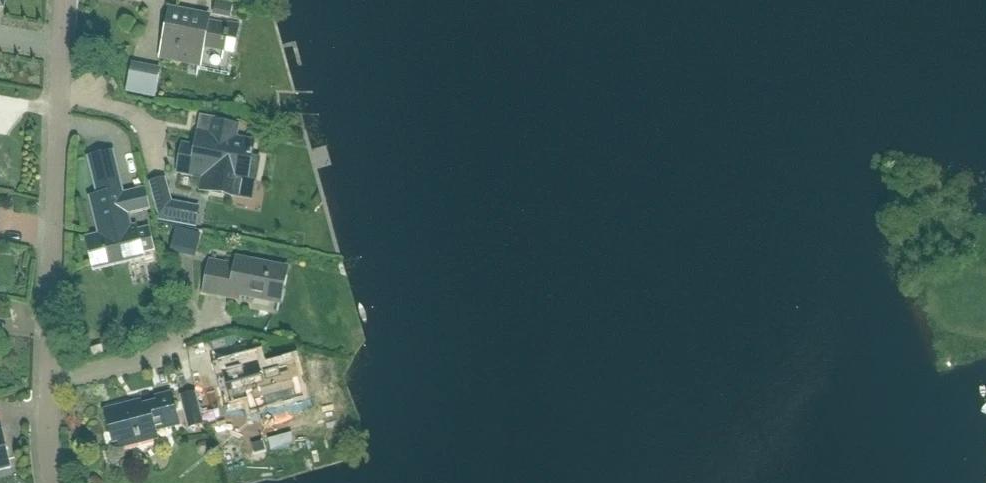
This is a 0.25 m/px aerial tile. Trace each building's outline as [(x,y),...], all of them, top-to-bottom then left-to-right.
[(203,46),(225,51),(234,52),(239,26),(229,24),(229,26),(208,22),(209,17),(172,9),(162,59),(199,67),(203,46)] [(160,70),(132,64),(126,92),(154,97),(160,70)] [(13,139),(18,105),(0,103),(0,138),(13,139)] [(203,176),(203,177),(200,190),(233,196),(236,178),(256,182),(260,159),(251,158),(252,153),(252,152),(253,144),(235,141),(237,129),(213,125),(211,136),(200,134),(197,148),(184,145),(179,172),(180,172),(203,176)] [(147,227),(136,230),(135,226),(131,227),(128,216),(150,211),(145,187),(122,192),(121,190),(90,197),(99,234),(87,237),(95,268),(142,257),(141,253),(153,250),(147,227)] [(197,223),(199,209),(171,204),(158,208),(161,216),(160,216),(197,223)] [(201,234),(175,228),(169,254),(195,259),(201,234)] [(239,296),(281,304),(287,270),(238,261),(237,268),(211,263),(205,295),(238,301),(239,296)] [(232,405),(250,401),(253,414),(302,400),(292,366),(250,378),(247,365),(223,372),(232,405)] [(204,425),(195,393),(181,397),(189,429),(204,425)] [(120,449),(158,440),(156,432),(180,426),(172,394),(156,398),(157,403),(142,407),(141,402),(105,412),(110,432),(115,431),(120,449)] [(233,447),(224,408),(204,413),(214,451),(233,447)] [(12,470),(10,464),(4,437),(2,431),(0,431),(0,472),(12,470)]
